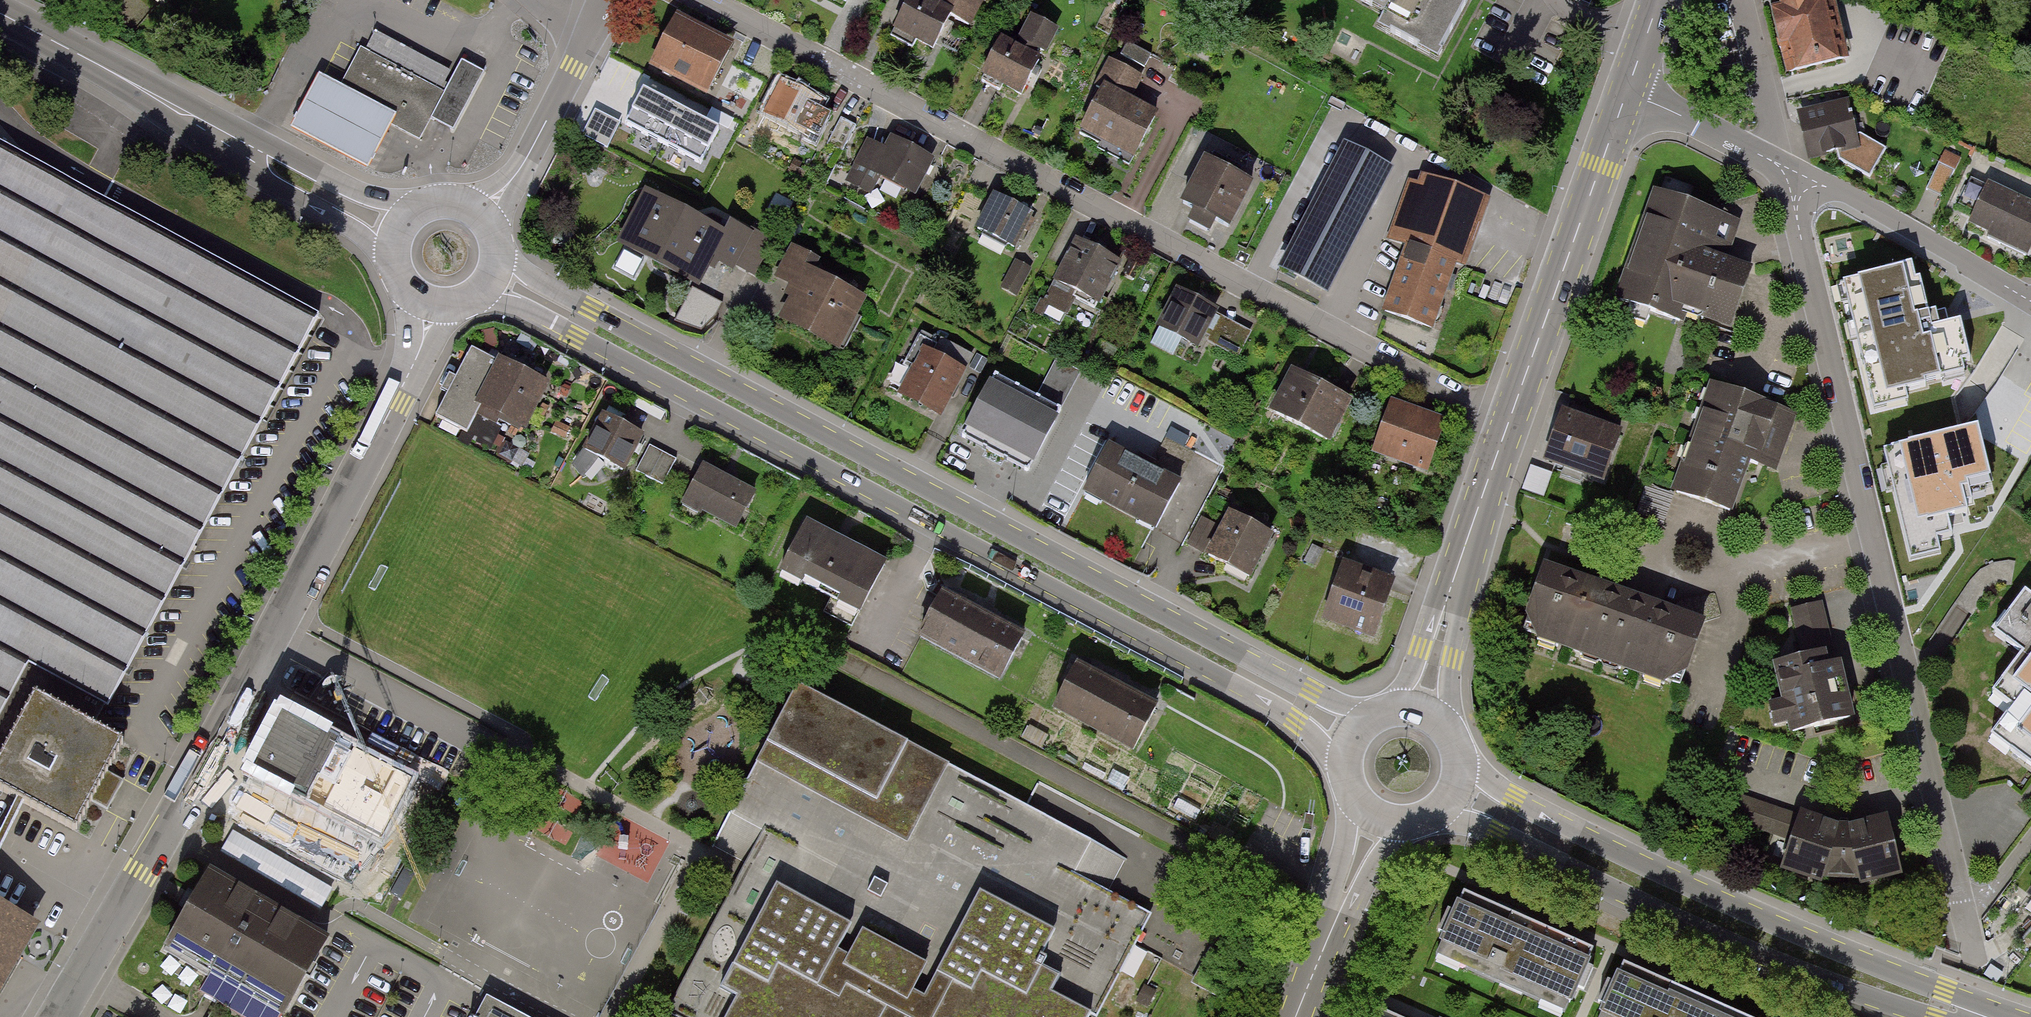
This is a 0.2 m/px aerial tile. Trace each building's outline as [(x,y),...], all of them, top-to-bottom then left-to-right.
[(845,9),(850,0),(827,0),(845,9)] [(893,36),(933,56),(952,17),(970,27),(984,0),(942,0),(938,9),(920,0),(911,0),(893,36)] [(1387,15),(1381,26),(1439,58),(1470,0),(1359,0),(1387,15)] [(1785,75),(1843,62),(1828,0),(1797,7),(1795,0),(1792,0),(1769,5),(1785,75)] [(1002,42),(981,82),(1021,103),(1058,35),(1033,22),(1018,51),(1002,42)] [(679,23),(653,73),(706,100),(731,50),(679,23)] [(288,128),(364,166),(387,123),(419,140),(429,120),(453,132),(481,76),(458,64),(453,74),(369,31),(338,91),(313,78),(288,128)] [(1127,44),(1080,135),(1132,162),(1154,118),(1127,104),(1151,57),(1127,44)] [(782,86),(766,117),(818,144),(830,120),(814,113),(819,105),(782,86)] [(681,110),(642,89),(624,124),(663,144),(681,110)] [(1801,112),(1813,160),(1838,155),(1871,177),(1888,151),(1861,135),(1853,137),(1846,103),(1801,112)] [(719,130),(681,110),(663,144),(701,165),(719,130)] [(866,145),(846,184),(871,197),(880,179),(916,198),(934,163),(892,141),(885,155),(866,145)] [(319,325),(0,149),(0,717),(26,670),(106,715),(319,325)] [(1926,189),(1942,197),(1960,161),(1944,153),(1926,189)] [(1345,154),(1279,279),(1328,304),(1336,289),(1393,179),(1345,154)] [(1206,163),(1183,211),(1227,232),(1250,184),(1206,163)] [(2030,251),(2030,249),(2030,204),(1971,177),(1958,205),(1976,213),(1971,223),(1990,232),(1987,239),(2000,244),(2003,238),(2030,251)] [(1409,248),(1384,318),(1430,335),(1453,267),(1464,271),(1487,202),(1424,181),(1421,190),(1409,186),(1389,241),(1409,248)] [(1659,194),(1620,301),(1683,324),(1687,314),(1729,329),(1749,273),(1707,258),(1721,217),(1659,194)] [(995,198),(977,237),(1012,253),(1030,214),(995,198)] [(622,252),(657,270),(684,218),(648,200),(622,252)] [(657,270),(697,290),(713,259),(737,271),(755,236),(732,225),(725,239),(684,218),(657,270)] [(1079,242),(1056,285),(1098,306),(1120,263),(1079,242)] [(784,324),(840,355),(866,307),(813,278),(821,264),(800,252),(784,282),(802,292),(784,324)] [(1017,261),(1007,290),(1022,295),(1032,267),(1017,261)] [(1885,273),(1836,285),(1841,304),(1843,303),(1848,324),(1846,325),(1850,344),(1853,343),(1870,414),(1908,405),(1906,395),(1930,390),(1929,386),(1941,383),(1942,387),(1966,381),(1962,364),(1971,362),(1961,321),(1949,323),(1945,309),(1929,313),(1920,279),(1916,280),(1912,264),(1885,270),(1885,273)] [(1179,294),(1158,334),(1199,355),(1206,340),(1239,358),(1252,333),(1179,294)] [(527,432),(549,389),(473,351),(457,384),(449,380),(441,395),(449,399),(437,422),(467,437),(481,409),(527,432)] [(904,400),(942,419),(965,372),(928,353),(904,400)] [(1035,463),(1063,411),(995,374),(967,427),(1035,463)] [(1296,375),(1275,418),(1327,444),(1348,400),(1296,375)] [(1716,387),(1677,496),(1730,515),(1749,462),(1757,465),(1777,409),(1716,387)] [(1390,413),(1373,460),(1426,478),(1443,432),(1390,413)] [(1564,414),(1545,466),(1600,486),(1619,434),(1564,414)] [(623,472),(641,436),(604,418),(587,454),(623,472)] [(1977,426),(1889,447),(1912,546),(1953,537),(1948,518),(1967,513),(1965,503),(1972,501),(1968,483),(1990,478),(1977,426)] [(1153,469),(1184,481),(1198,446),(1167,434),(1153,469)] [(651,446),(636,474),(662,487),(676,460),(651,446)] [(1085,495),(1153,531),(1177,487),(1109,451),(1085,495)] [(735,530),(752,495),(703,470),(686,505),(735,530)] [(1210,558),(1250,578),(1271,535),(1231,515),(1210,558)] [(861,615),(887,565),(842,541),(807,523),(780,574),(861,615)] [(1547,566),(1523,632),(1680,689),(1704,623),(1547,566)] [(1324,623),(1376,641),(1392,592),(1341,575),(1324,623)] [(1991,734),(2030,764),(2030,594),(2025,589),(1993,632),(2021,652),(1993,691),(2012,705),(1991,734)] [(1000,680),(1023,638),(942,595),(920,637),(1000,680)] [(1791,724),(1793,731),(1852,719),(1838,653),(1832,654),(1821,603),(1794,608),(1805,660),(1779,666),(1786,697),(1770,701),(1775,727),(1791,724)] [(1133,749),(1156,707),(1078,666),(1056,708),(1133,749)] [(74,829),(91,799),(107,808),(121,782),(105,773),(122,742),(98,729),(33,693),(2,750),(0,749),(0,788),(74,829)] [(799,694),(717,851),(755,871),(680,1016),(1092,1016),(1145,915),(1113,899),(1131,865),(799,694)] [(237,804),(279,821),(307,755),(265,737),(237,804)] [(1789,841),(1799,813),(1733,789),(1723,817),(1789,841)] [(1861,875),(1862,881),(1899,873),(1886,815),(1851,822),(1839,822),(1801,809),(1799,813),(1789,841),(1780,866),(1821,880),(1823,874),(1861,875)] [(233,836),(223,857),(326,904),(336,882),(233,836)] [(286,1008),(325,940),(211,875),(172,943),(286,1008)] [(1582,966),(1588,951),(1460,895),(1431,960),(1560,1015),(1573,986),(1582,990),(1591,970),(1582,966)] [(22,930),(0,918),(0,967),(22,930)] [(1617,965),(1594,1016),(1737,1016),(1617,965)] [(482,990),(468,1016),(534,1016),(482,990)]
